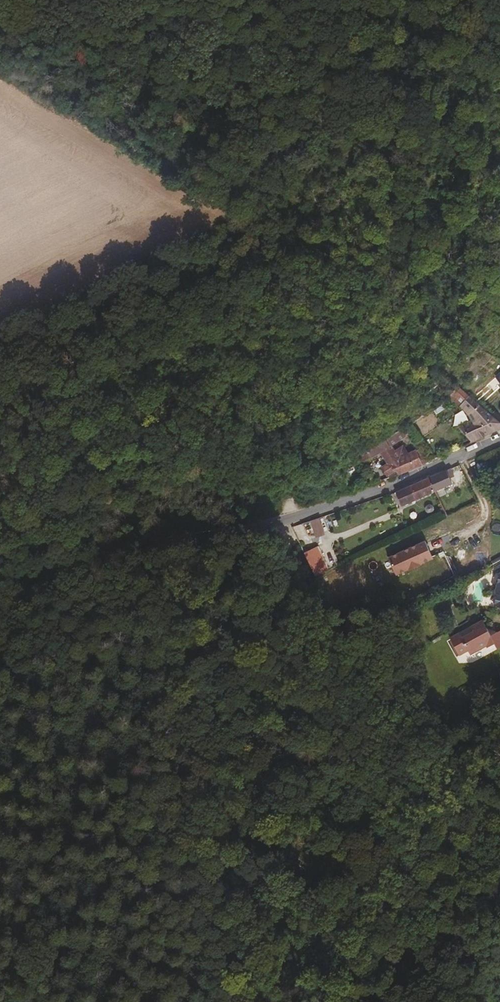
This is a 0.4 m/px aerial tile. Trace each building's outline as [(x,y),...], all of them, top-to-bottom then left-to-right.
[(478,404),(460,388),(449,395),(452,399),(458,395),(465,401),(460,406),(470,414),(472,413),(477,417),(475,419),(469,421),(462,413),(455,419),(474,441),(499,429),(499,424),(478,404)] [(391,447),(405,435),(401,430),(387,440),(391,447)] [(391,447),(387,440),(383,433),(358,448),(364,461),(379,452),(391,447)] [(398,456),(391,447),(379,452),(389,463),(398,459),(397,457),(398,456)] [(427,462),(422,449),(398,459),(389,463),(385,466),(382,467),(388,478),(398,475),(403,472),(427,462)] [(452,485),(449,479),(456,476),(453,469),(427,479),(433,493),(452,485)] [(348,482),(345,476),(338,481),(342,487),(348,482)] [(433,493),(427,479),(396,493),(402,507),(433,493)] [(432,513),(433,510),(432,507),(429,506),(427,507),(426,507),(425,510),(426,513),(429,514),(431,514),(432,513)] [(328,571),(316,548),(304,554),(315,577),(328,571)] [(496,569),(490,590),(493,591),(489,603),(499,606),(499,570),(496,569)] [(494,634),(488,637),(485,631),(479,620),(468,626),(471,631),(460,637),(457,632),(447,638),(457,657),(466,652),(468,656),(484,647),(485,649),(492,645),(494,650),(499,647),(499,631),(494,634)]
